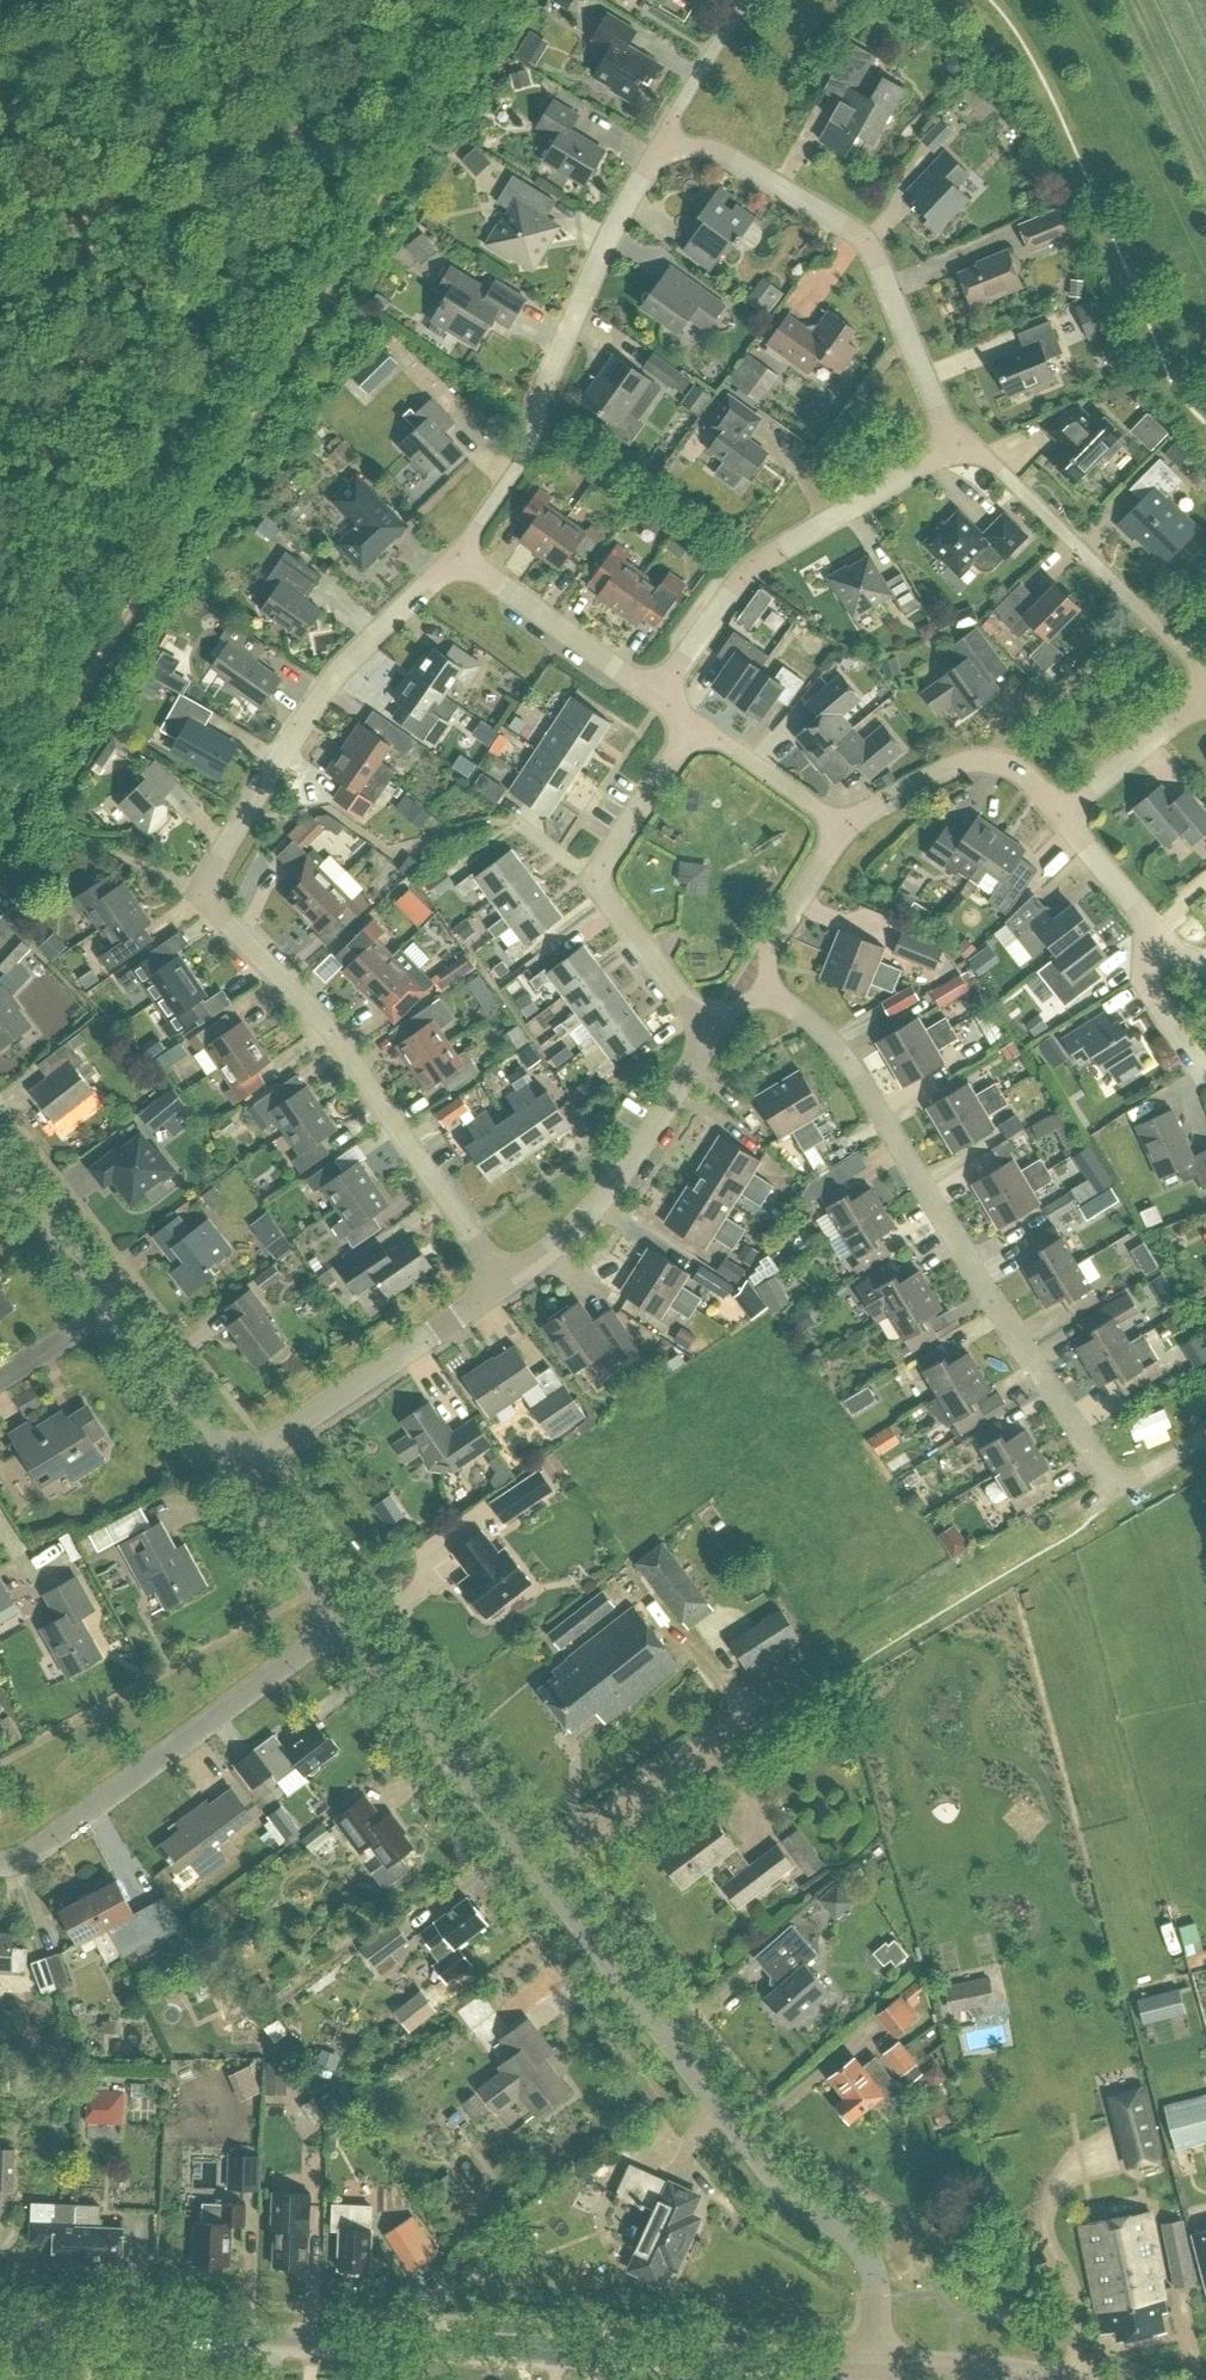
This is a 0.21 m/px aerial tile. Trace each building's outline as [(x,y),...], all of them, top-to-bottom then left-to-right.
[(574,11),(580,0),(556,0),(555,1),(574,11)] [(611,90),(630,102),(643,81),(649,85),(661,65),(629,45),(638,31),(608,13),(592,39),(610,50),(594,76),(612,87),(611,90)] [(852,42),(830,81),(848,92),(821,140),(847,155),(859,135),(873,144),(905,89),(883,77),(881,81),(868,73),(878,57),(852,42)] [(514,74),(518,90),(535,86),(531,70),(514,74)] [(545,160),(582,182),(585,177),(590,176),(605,152),(570,130),(579,116),(554,100),(538,126),(553,136),(555,143),(545,160)] [(942,118),(921,139),(934,152),(954,131),(942,118)] [(464,161),(479,178),(494,165),(479,148),(464,161)] [(968,174),(946,153),(925,175),(935,184),(913,208),(936,231),(967,198),(955,187),(968,174)] [(502,226),(498,224),(486,244),(509,259),(511,255),(534,269),(560,226),(540,214),(550,198),(514,175),(498,202),(511,210),(502,226)] [(713,197),(699,216),(705,221),(683,250),(711,270),(727,248),(731,252),(756,218),(737,204),(732,210),(713,197)] [(1054,212),(1021,225),(1032,251),(1065,237),(1054,212)] [(409,247),(424,265),(441,252),(426,233),(409,247)] [(1008,251),(987,259),(988,262),(959,273),(973,306),(1022,286),(1008,251)] [(802,282),(813,289),(824,273),(813,265),(802,282)] [(433,320),(476,347),(494,318),(509,327),(527,299),(497,281),(491,291),(452,267),(439,288),(449,294),(433,320)] [(1065,296),(1079,297),(1082,279),(1068,278),(1065,296)] [(770,318),(787,296),(767,280),(750,303),(770,318)] [(645,303),(643,306),(680,332),(690,318),(707,331),(725,306),(696,286),(686,299),(661,281),(652,293),(649,292),(645,293),(643,296),(643,300),(645,303)] [(856,330),(829,310),(813,332),(788,314),(767,344),(809,374),(820,359),(840,373),(858,348),(848,341),(856,330)] [(1025,348),(995,360),(1009,396),(1054,378),(1046,360),(1063,353),(1050,321),(1019,334),(1025,348)] [(383,349),(375,357),(390,372),(398,364),(383,349)] [(654,354),(644,367),(673,388),(683,375),(654,354)] [(760,403),(779,376),(748,354),(729,382),(760,403)] [(614,355),(582,400),(611,421),(619,426),(629,411),(639,418),(661,388),(651,381),(614,355)] [(683,401),(702,413),(714,395),(696,383),(683,401)] [(415,414),(423,423),(399,445),(427,475),(437,465),(445,473),(465,454),(445,433),(456,423),(432,398),(415,414)] [(717,474),(734,486),(743,474),(749,478),(768,453),(748,438),(759,423),(758,416),(733,398),(726,399),(709,423),(710,429),(720,436),(710,450),(726,461),(717,474)] [(1074,484),(1104,454),(1109,458),(1124,442),(1120,438),(1123,435),(1099,411),(1091,418),(1080,407),(1063,414),(1047,430),(1058,442),(1060,440),(1064,445),(1050,460),(1074,484)] [(329,457),(342,471),(358,456),(346,442),(343,444),(338,438),(327,448),(332,454),(329,457)] [(1161,452),(1176,467),(1187,456),(1172,441),(1161,452)] [(1142,501),(1119,524),(1134,539),(1137,535),(1165,563),(1198,530),(1166,498),(1183,480),(1161,458),(1130,489),(1142,501)] [(357,525),(338,543),(363,569),(407,526),(358,475),(332,500),(357,525)] [(520,540),(540,555),(567,518),(548,504),(552,498),(540,489),(522,514),(533,522),(520,540)] [(994,570),(995,569),(1027,536),(1005,515),(984,536),(959,512),(941,530),(939,528),(924,543),(939,558),(941,556),(960,575),(972,562),(978,568),(978,569),(980,570),(982,572),(984,572),(985,573),(987,573),(988,573),(990,572),(993,571),(994,570)] [(257,532),(273,544),(284,529),(267,517),(257,532)] [(540,555),(561,570),(574,551),(586,560),(604,535),(591,526),(586,532),(567,518),(540,555)] [(597,596),(618,611),(644,574),(625,561),(630,554),(617,545),(592,580),(603,589),(597,596)] [(318,619),(323,611),(306,599),(322,576),(287,551),(267,580),(271,583),(265,591),(267,602),(261,609),(304,639),(309,631),(320,629),(318,619)] [(827,578),(839,599),(841,597),(854,618),(893,595),(905,615),(921,606),(901,573),(886,582),(870,555),(849,567),(848,565),(827,578)] [(644,618),(656,627),(687,584),(670,572),(660,586),(644,574),(618,611),(638,626),(644,618)] [(1034,609),(1023,599),(1002,620),(1020,637),(1032,624),(1047,639),(1079,607),(1057,585),(1034,609)] [(741,610),(755,620),(763,608),(750,599),(741,610)] [(951,617),(955,629),(977,622),(973,609),(951,617)] [(978,625),(988,635),(998,625),(988,615),(978,625)] [(232,621),(221,637),(229,643),(213,666),(229,678),(226,682),(262,707),(282,679),(256,662),(267,646),(232,621)] [(931,624),(924,627),(923,633),(926,639),(936,634),(931,624)] [(938,682),(923,693),(937,712),(952,701),(953,702),(951,704),(962,718),(1000,690),(993,681),(1007,670),(977,628),(972,631),(957,643),(951,647),(962,663),(938,681),(938,682)] [(714,686),(737,703),(761,670),(760,669),(769,656),(735,631),(718,656),(729,664),(714,686)] [(1037,661),(1049,673),(1065,656),(1054,644),(1037,661)] [(412,672),(445,695),(457,679),(468,686),(483,665),(454,645),(446,656),(435,648),(429,657),(425,654),(412,672)] [(737,703),(761,719),(776,697),(788,706),(805,681),(784,666),(774,679),(761,670),(737,703)] [(172,671),(166,683),(185,694),(192,682),(172,671)] [(398,721),(434,745),(450,722),(448,721),(460,705),(445,695),(412,672),(400,690),(404,693),(398,702),(407,709),(398,721)] [(808,755),(813,762),(854,728),(842,715),(861,699),(842,675),(807,704),(818,718),(797,736),(808,750),(808,755)] [(145,691),(158,699),(164,688),(150,681),(145,691)] [(172,711),(162,729),(180,739),(173,750),(215,773),(232,743),(204,727),(213,712),(182,694),(172,711)] [(557,721),(595,746),(611,722),(573,697),(557,721)] [(360,723),(343,747),(390,780),(396,771),(381,761),(393,745),(407,755),(417,740),(389,721),(379,736),(360,723)] [(541,744),(580,770),(595,746),(557,721),(541,744)] [(474,736),(491,749),(501,734),(484,722),(474,736)] [(824,769),(836,783),(857,765),(869,779),(904,750),(884,726),(865,742),(854,728),(813,762),(819,768),(824,769)] [(95,772),(104,778),(108,772),(107,771),(118,753),(138,766),(144,756),(117,738),(95,772)] [(526,767),(564,793),(580,770),(541,744),(526,767)] [(338,800),(363,817),(390,780),(343,747),(326,771),(347,786),(338,800)] [(142,782),(120,804),(150,835),(168,819),(168,806),(166,804),(170,801),(166,796),(176,786),(153,763),(138,778),(142,782)] [(510,791),(549,817),(564,793),(526,767),(510,791)] [(483,770),(472,786),(497,802),(507,786),(483,770)] [(893,772),(875,781),(880,789),(897,780),(893,772)] [(1205,831),(1205,814),(1193,799),(1180,809),(1161,786),(1135,807),(1166,844),(1182,831),(1189,840),(1199,833),(1201,835),(1205,831)] [(417,805),(408,816),(421,826),(429,815),(417,805)] [(317,818),(295,839),(296,840),(305,849),(309,845),(311,847),(327,831),(332,832),(338,837),(345,828),(328,816),(317,818)] [(949,823),(927,855),(944,866),(946,863),(961,873),(970,879),(1003,833),(978,816),(965,834),(949,823)] [(1003,833),(970,879),(979,885),(989,871),(1003,881),(989,901),(1006,914),(1011,909),(1038,870),(1021,858),(1027,850),(1003,833)] [(286,897),(303,914),(336,883),(319,866),(325,860),(314,849),(292,871),(302,881),(286,897)] [(492,900),(529,872),(512,849),(476,876),(473,873),(457,886),(464,896),(480,884),(492,900)] [(689,882),(691,863),(681,862),(679,881),(689,882)] [(445,868),(421,886),(431,899),(455,881),(445,868)] [(496,938),(512,926),(509,922),(546,894),(529,872),(492,900),(504,916),(489,928),(496,938)] [(87,908),(100,928),(138,903),(124,882),(116,887),(108,876),(71,900),(80,913),(87,908)] [(303,914),(321,932),(337,917),(347,927),(369,905),(358,894),(352,900),(336,883),(303,914)] [(412,890),(398,904),(419,925),(433,911),(412,890)] [(899,890),(888,907),(904,917),(915,900),(899,890)] [(506,950),(513,960),(530,948),(527,944),(563,917),(546,894),(509,922),(512,926),(521,939),(506,950)] [(1032,898),(1006,924),(1014,934),(1013,935),(1032,958),(1043,950),(1051,959),(1047,962),(1037,970),(1037,972),(1092,929),(1074,906),(1059,918),(1052,924),(1032,898)] [(107,952),(115,965),(153,940),(145,928),(152,923),(138,903),(100,928),(114,948),(107,952)] [(344,970),(361,988),(402,948),(401,948),(393,955),(377,939),(385,931),(374,919),(340,952),(351,963),(344,970)] [(479,934),(470,921),(456,931),(464,944),(479,934)] [(1092,929),(1037,972),(1065,1007),(1100,979),(1090,966),(1106,954),(1089,932),(1092,929)] [(831,954),(898,981),(903,970),(880,960),(885,947),(846,931),(844,938),(838,936),(831,954)] [(42,944),(55,959),(68,947),(55,932),(42,944)] [(0,987),(0,1047),(1,1049),(32,1026),(11,997),(12,995),(32,975),(18,962),(30,949),(14,934),(0,949),(0,966),(6,972),(0,979),(0,984),(2,986),(0,987)] [(722,957),(704,934),(686,948),(704,971),(722,957)] [(905,937),(898,952),(926,963),(927,961),(934,963),(938,951),(905,937)] [(956,948),(966,957),(974,948),(964,939),(956,948)] [(564,996),(601,968),(583,945),(548,972),(545,968),(530,980),(537,990),(552,979),(564,996)] [(143,981),(156,1001),(193,975),(179,955),(172,960),(163,948),(119,979),(128,992),(143,981)] [(361,988),(379,1006),(382,1002),(398,1018),(409,1007),(435,982),(402,948),(361,988)] [(826,981),(865,996),(871,983),(893,992),(898,981),(831,954),(824,971),(829,974),(826,981)] [(980,954),(970,960),(978,972),(988,966),(980,954)] [(449,968),(457,981),(477,969),(468,956),(449,968)] [(504,960),(495,967),(502,977),(511,970),(504,960)] [(581,1018),(618,990),(601,968),(564,996),(576,1012),(562,1023),(569,1033),(584,1022),(581,1018)] [(82,979),(88,988),(101,979),(95,970),(82,979)] [(970,990),(964,980),(970,977),(966,971),(931,990),(941,1007),(970,990)] [(163,1025),(172,1038),(199,1019),(191,1007),(208,996),(193,975),(156,1001),(170,1020),(163,1025)] [(912,984),(881,1002),(890,1015),(920,998),(912,984)] [(586,1055),(601,1044),(597,1040),(634,1012),(618,990),(581,1018),(584,1022),(593,1034),(579,1045),(586,1055)] [(529,993),(518,1001),(527,1015),(539,1007),(529,993)] [(492,996),(482,1003),(489,1013),(499,1006),(492,996)] [(397,1045),(412,1067),(449,1042),(440,1029),(448,1024),(433,1003),(405,1023),(413,1035),(397,1045)] [(994,1003),(975,1014),(995,1047),(1014,1035),(994,1003)] [(595,1068),(603,1078),(619,1066),(616,1062),(652,1035),(634,1012),(597,1040),(601,1044),(610,1057),(595,1068)] [(206,1047),(220,1067),(257,1041),(243,1020),(235,1026),(227,1014),(191,1039),(200,1052),(206,1047)] [(1109,1066),(1119,1082),(1143,1067),(1133,1051),(1141,1046),(1124,1019),(1113,1027),(1105,1015),(1065,1040),(1080,1064),(1094,1055),(1103,1070),(1109,1066)] [(1040,1016),(1027,1026),(1035,1036),(1049,1026),(1040,1016)] [(881,1048),(891,1064),(953,1027),(946,1017),(926,1029),(918,1017),(882,1038),(886,1045),(881,1048)] [(905,1078),(909,1084),(945,1063),(938,1051),(959,1038),(953,1027),(891,1064),(900,1081),(905,1078)] [(69,1041),(76,1050),(86,1042),(79,1033),(69,1041)] [(1050,1036),(1036,1045),(1052,1070),(1067,1061),(1050,1036)] [(53,1073),(31,1090),(63,1131),(102,1101),(77,1068),(85,1062),(76,1050),(69,1041),(38,1065),(39,1066),(44,1062),(53,1073)] [(226,1091),(235,1104),(265,1084),(257,1072),(271,1062),(257,1041),(220,1067),(233,1086),(226,1091)] [(443,1079),(452,1091),(480,1071),(466,1050),(458,1055),(449,1042),(412,1067),(428,1089),(443,1079)] [(518,1055),(527,1072),(542,1064),(532,1047),(518,1055)] [(176,1060),(169,1049),(156,1057),(163,1068),(176,1060)] [(560,1053),(551,1059),(557,1066),(566,1060),(560,1053)] [(778,1083),(815,1146),(826,1139),(813,1118),(825,1111),(804,1075),(797,1079),(795,1074),(778,1083)] [(931,1113),(941,1130),(1003,1093),(997,1082),(976,1095),(968,1082),(932,1104),(936,1110),(931,1113)] [(517,1090),(551,1139),(572,1125),(548,1091),(538,1098),(527,1083),(517,1090)] [(792,1131),(805,1152),(815,1146),(778,1083),(762,1093),(765,1098),(758,1102),(780,1138),(792,1131)] [(271,1111),(286,1133),(322,1107),(307,1085),(291,1096),(283,1084),(254,1104),(263,1117),(271,1111)] [(579,1087),(571,1093),(579,1104),(587,1099),(579,1087)] [(508,1119),(531,1153),(551,1139),(517,1090),(507,1097),(518,1112),(508,1119)] [(141,1115),(156,1133),(184,1110),(170,1092),(141,1115)] [(955,1143),(959,1150),(995,1128),(988,1116),(1009,1103),(1003,1093),(941,1130),(950,1146),(955,1143)] [(435,1112),(445,1127),(471,1109),(461,1095),(435,1112)] [(293,1160),(302,1172),(330,1152),(322,1140),(338,1129),(322,1107),(286,1133),(301,1154),(293,1160)] [(999,1124),(1008,1138),(1033,1123),(1025,1109),(999,1124)] [(1068,1123),(1061,1109),(1034,1124),(1042,1138),(1068,1123)] [(477,1117),(511,1167),(531,1153),(508,1119),(498,1125),(487,1110),(477,1117)] [(1198,1176),(1201,1183),(1200,1183),(1203,1189),(1205,1188),(1205,1151),(1200,1154),(1200,1155),(1194,1158),(1172,1110),(1137,1126),(1160,1177),(1178,1169),(1184,1182),(1198,1176)] [(467,1147),(491,1181),(511,1167),(477,1117),(467,1124),(478,1139),(467,1147)] [(114,1179),(133,1203),(148,1191),(154,1199),(167,1189),(161,1182),(175,1171),(161,1153),(158,1155),(142,1134),(118,1152),(116,1149),(91,1168),(105,1186),(114,1179)] [(1000,1158),(1017,1149),(1010,1137),(993,1147),(1000,1158)] [(707,1157),(768,1196),(775,1186),(754,1172),(761,1160),(726,1138),(722,1144),(717,1141),(707,1157)] [(698,1182),(733,1205),(741,1193),(761,1206),(768,1196),(707,1157),(697,1173),(701,1176),(698,1182)] [(822,1158),(812,1164),(819,1176),(830,1170),(822,1158)] [(973,1183),(986,1206),(1048,1169),(1042,1158),(1021,1170),(1014,1159),(973,1183)] [(335,1160),(306,1179),(315,1192),(323,1186),(338,1208),(374,1183),(359,1161),(343,1172),(335,1160)] [(830,1170),(819,1176),(812,1180),(803,1195),(807,1202),(820,1195),(846,1179),(837,1165),(830,1170)] [(986,1206),(1000,1229),(1041,1204),(1034,1192),(1055,1180),(1048,1169),(986,1206)] [(820,1195),(842,1232),(884,1207),(872,1187),(856,1197),(846,1179),(820,1195)] [(679,1201),(740,1239),(747,1229),(726,1216),(733,1205),(698,1182),(694,1188),(689,1185),(679,1201)] [(345,1218),(333,1227),(341,1239),(346,1236),(354,1248),(382,1228),(374,1216),(390,1205),(374,1183),(338,1208),(345,1218)] [(203,1196),(214,1211),(226,1201),(215,1187),(203,1196)] [(1112,1187),(1096,1196),(1105,1209),(1120,1199),(1112,1187)] [(1071,1190),(1043,1207),(1051,1221),(1080,1205),(1071,1190)] [(1149,1205),(1157,1222),(1170,1216),(1162,1199),(1149,1205)] [(713,1237),(734,1250),(740,1239),(679,1201),(669,1217),(674,1220),(670,1226),(705,1249),(713,1237)] [(842,1232),(865,1269),(891,1254),(880,1236),(896,1227),(884,1207),(842,1232)] [(249,1223),(276,1257),(291,1244),(264,1210),(249,1223)] [(178,1266),(171,1272),(190,1295),(216,1275),(210,1267),(233,1249),(208,1218),(191,1232),(179,1216),(154,1235),(178,1266)] [(1035,1287),(1077,1262),(1055,1225),(1029,1241),(1039,1258),(1024,1268),(1035,1287)] [(378,1280),(390,1297),(433,1267),(412,1238),(381,1259),(372,1246),(340,1268),(359,1294),(378,1280)] [(748,1242),(740,1254),(753,1262),(760,1251),(748,1242)] [(635,1270),(696,1309),(703,1298),(682,1285),(690,1273),(654,1250),(650,1257),(645,1254),(635,1270)] [(1154,1254),(1141,1262),(1148,1273),(1161,1266),(1154,1254)] [(316,1257),(310,1261),(316,1271),(323,1266),(316,1257)] [(725,1258),(716,1273),(736,1284),(739,1286),(747,1272),(725,1258)] [(274,1262),(255,1278),(264,1291),(284,1275),(274,1262)] [(869,1279),(856,1286),(877,1321),(889,1314),(890,1315),(931,1289),(920,1270),(904,1279),(894,1262),(867,1277),(869,1279)] [(1063,1298),(1073,1315),(1099,1300),(1077,1262),(1035,1287),(1047,1307),(1063,1298)] [(736,1284),(716,1273),(702,1265),(693,1279),(726,1299),(736,1284)] [(318,1277),(333,1295),(342,1288),(328,1270),(318,1277)] [(669,1306),(690,1319),(696,1309),(635,1270),(625,1286),(630,1289),(626,1295),(661,1318),(669,1306)] [(773,1276),(755,1287),(769,1310),(770,1312),(772,1310),(787,1301),(773,1276)] [(229,1326),(246,1348),(243,1349),(256,1366),(285,1344),(273,1329),(275,1327),(264,1313),(267,1310),(252,1289),(227,1308),(236,1320),(229,1326)] [(931,1289),(890,1315),(912,1352),(938,1336),(928,1318),(943,1309),(931,1289)] [(1077,1347),(1088,1367),(1130,1342),(1118,1322),(1139,1310),(1128,1292),(1082,1320),(1092,1338),(1077,1347)] [(11,1308),(0,1293),(0,1317),(11,1308)] [(565,1350),(578,1369),(601,1353),(610,1367),(621,1359),(621,1361),(638,1349),(614,1313),(596,1326),(580,1302),(557,1317),(559,1319),(545,1328),(561,1352),(565,1350)] [(791,1336),(815,1322),(808,1308),(784,1323),(791,1336)] [(684,1328),(677,1340),(689,1347),(696,1335),(684,1328)] [(1116,1377),(1126,1395),(1163,1373),(1156,1361),(1159,1359),(1144,1334),(1130,1342),(1088,1367),(1100,1387),(1116,1377)] [(916,1359),(939,1396),(980,1371),(969,1352),(953,1361),(942,1343),(916,1359)] [(493,1358),(465,1377),(490,1415),(523,1393),(528,1401),(534,1398),(558,1433),(585,1416),(564,1385),(548,1396),(539,1382),(515,1346),(494,1360),(493,1358)] [(939,1396),(961,1434),(987,1418),(977,1400),(992,1391),(980,1371),(939,1396)] [(15,1400),(23,1414),(39,1404),(31,1390),(15,1400)] [(858,1393),(846,1400),(854,1414),(867,1407),(858,1393)] [(410,1433),(395,1444),(406,1462),(422,1451),(428,1461),(425,1463),(429,1470),(444,1472),(445,1467),(452,1462),(457,1469),(493,1445),(475,1418),(451,1434),(430,1403),(403,1422),(410,1433)] [(29,1423),(11,1435),(41,1484),(67,1468),(74,1480),(104,1461),(92,1441),(105,1434),(89,1407),(65,1422),(60,1414),(34,1430),(29,1423)] [(974,1436),(996,1473),(1038,1449),(1026,1429),(1010,1438),(1000,1420),(974,1436)] [(996,1473),(1018,1511),(1044,1495),(1034,1477),(1049,1468),(1038,1449),(996,1473)] [(491,1462),(505,1483),(512,1478),(499,1457),(491,1462)] [(539,1471),(491,1502),(505,1522),(553,1490),(539,1471)] [(397,1506),(390,1495),(375,1506),(388,1526),(400,1517),(394,1508),(397,1506)] [(149,1595),(157,1590),(166,1608),(206,1586),(191,1558),(183,1562),(162,1523),(122,1545),(149,1595)] [(471,1603),(477,1612),(483,1612),(487,1618),(490,1616),(496,1616),(504,1610),(505,1604),(532,1583),(505,1548),(499,1553),(482,1531),(454,1553),(471,1575),(460,1583),(471,1597),(471,1603)] [(713,1608),(662,1543),(637,1562),(688,1628),(713,1608)] [(46,1595),(60,1620),(43,1629),(68,1676),(102,1657),(80,1617),(95,1609),(77,1578),(46,1595)] [(549,1633),(560,1648),(614,1606),(603,1591),(549,1633)] [(0,1598),(0,1603),(6,1614),(19,1607),(11,1592),(0,1598)] [(569,1659),(554,1671),(558,1675),(540,1688),(572,1729),(597,1710),(606,1722),(680,1664),(635,1606),(568,1658),(569,1659)] [(757,1670),(805,1640),(787,1611),(739,1641),(757,1670)] [(286,1749),(275,1734),(236,1764),(254,1788),(273,1774),(278,1781),(298,1766),(305,1775),(308,1773),(312,1773),(319,1767),(320,1763),(340,1749),(332,1739),(328,1737),(318,1725),(286,1749)] [(208,1800),(178,1823),(182,1829),(160,1846),(173,1862),(176,1866),(189,1857),(204,1877),(227,1860),(216,1845),(254,1817),(232,1788),(211,1804),(208,1800)] [(335,1819),(360,1852),(371,1843),(386,1863),(373,1872),(382,1884),(388,1885),(407,1872),(408,1866),(401,1857),(413,1847),(403,1833),(406,1831),(391,1812),(383,1819),(366,1796),(335,1819)] [(659,1856),(683,1889),(722,1859),(736,1877),(723,1886),(739,1908),(794,1866),(778,1845),(750,1866),(713,1816),(659,1856)] [(304,1839),(313,1851),(334,1835),(325,1823),(304,1839)] [(784,1841),(812,1876),(829,1862),(801,1828),(784,1841)] [(118,1881),(89,1895),(120,1955),(121,1954),(123,1959),(184,1927),(183,1925),(183,1926),(167,1897),(168,1897),(167,1895),(134,1913),(118,1881)] [(89,1895),(61,1909),(79,1944),(94,1936),(107,1961),(120,1955),(89,1895)] [(435,1965),(447,1982),(471,1964),(457,1946),(487,1924),(484,1920),(485,1915),(481,1910),(477,1909),(468,1898),(436,1922),(420,1934),(440,1961),(435,1965)] [(1200,1950),(1193,1919),(1175,1924),(1180,1941),(1184,1954),(1200,1950)] [(391,1923),(356,1950),(372,1971),(407,1944),(391,1923)] [(807,2012),(814,2013),(815,2005),(831,1991),(806,1962),(815,1954),(790,1925),(757,1954),(782,1983),(766,1997),(791,2026),(807,2012)] [(27,1972),(28,1948),(14,1947),(14,1932),(0,1932),(0,1971),(27,1972)] [(901,1932),(882,1949),(900,1968),(919,1952),(901,1932)] [(60,1951),(45,1956),(57,1988),(72,1983),(60,1951)] [(45,1956),(32,1961),(43,1993),(57,1988),(45,1956)] [(946,1976),(947,1982),(945,1982),(952,2011),(994,2001),(987,1973),(961,1979),(960,1973),(946,1976)] [(1134,1998),(1141,2024),(1184,2012),(1178,1987),(1134,1998)] [(902,1995),(875,2016),(894,2039),(920,2018),(902,1995)] [(528,2021),(504,2039),(516,2055),(502,2066),(505,2071),(481,2089),(496,2108),(520,2090),(538,2113),(567,2091),(541,2056),(549,2050),(528,2021)] [(901,2077),(904,2075),(910,2083),(924,2073),(900,2041),(883,2054),(901,2077)] [(317,2067),(336,2074),(342,2056),(324,2049),(317,2067)] [(854,2058),(831,2077),(846,2097),(837,2104),(850,2121),(882,2095),(887,2101),(902,2089),(875,2055),(861,2066),(854,2058)] [(269,2062),(268,2094),(288,2095),(289,2062),(269,2062)] [(1133,2165),(1161,2157),(1143,2087),(1114,2095),(1133,2165)] [(87,2122),(125,2124),(126,2089),(88,2088),(87,2122)] [(1173,2149),(1205,2140),(1205,2093),(1162,2104),(1173,2149)] [(15,2189),(17,2147),(0,2147),(0,2188),(15,2189)] [(227,2192),(257,2193),(259,2158),(228,2156),(227,2192)] [(617,2195),(644,2207),(646,2203),(657,2207),(637,2250),(638,2250),(630,2269),(636,2272),(639,2276),(647,2280),(651,2279),(658,2282),(667,2264),(676,2268),(699,2217),(690,2213),(698,2195),(631,2164),(617,2195)] [(310,2235),(311,2194),(274,2193),(272,2230),(276,2230),(275,2266),(278,2267),(281,2269),(289,2269),(292,2267),(306,2268),(308,2235),(310,2235)] [(60,2265),(78,2265),(77,2203),(32,2201),(31,2242),(55,2243),(54,2250),(56,2250),(55,2261),(56,2261),(60,2265)] [(198,2263),(201,2265),(209,2266),(212,2264),(229,2264),(231,2223),(245,2224),(246,2204),(203,2202),(202,2221),(196,2221),(195,2263),(198,2263)] [(77,2203),(78,2265),(83,2262),(84,2262),(84,2259),(123,2260),(124,2228),(100,2227),(101,2204),(77,2203)] [(356,2273),(364,2273),(367,2270),(370,2270),(371,2230),(372,2206),(333,2204),(332,2230),(341,2230),(339,2269),(354,2270),(356,2273)] [(1101,2333),(1116,2330),(1118,2341),(1166,2331),(1162,2312),(1167,2311),(1162,2289),(1165,2288),(1149,2211),(1080,2225),(1101,2333)] [(1195,2283),(1182,2220),(1162,2224),(1175,2287),(1195,2283)] [(407,2222),(389,2233),(395,2244),(399,2241),(416,2267),(436,2254),(419,2228),(414,2232),(407,2222)] [(1205,2291),(1205,2230),(1191,2234),(1205,2291)]
